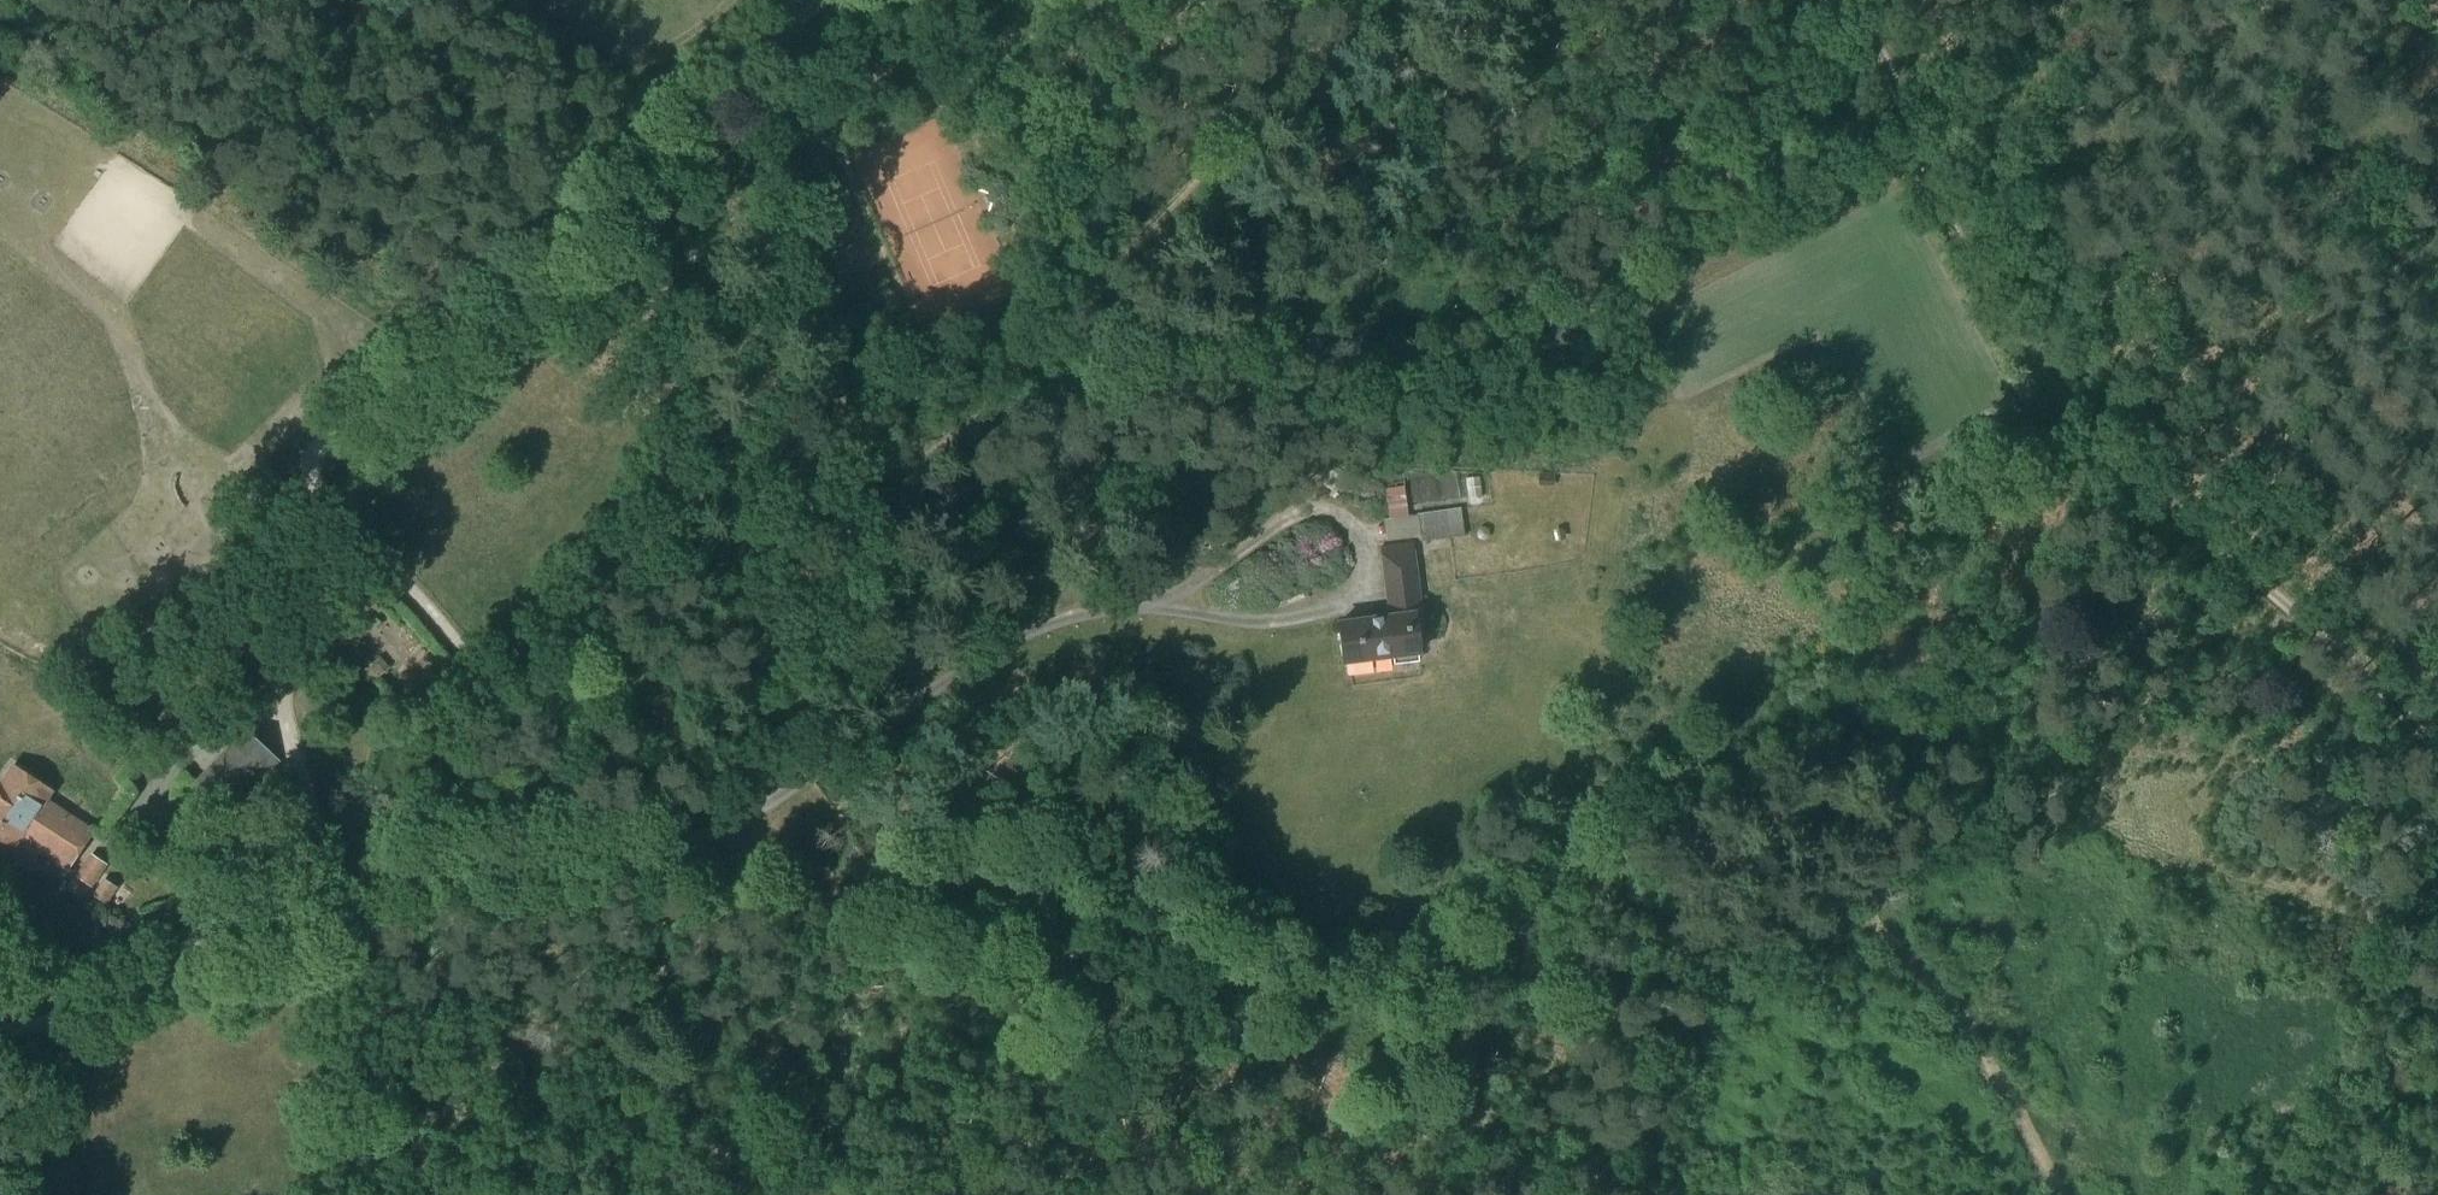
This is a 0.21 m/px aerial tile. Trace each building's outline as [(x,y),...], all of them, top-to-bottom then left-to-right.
[(1459,501),(1483,498),(1479,474),(1455,472),(1459,501)] [(1555,487),(1556,475),(1539,474),(1539,486),(1555,487)] [(1421,543),(1465,538),(1461,509),(1417,515),(1421,543)] [(1386,584),(1416,580),(1411,544),(1381,548),(1386,584)] [(1342,662),(1419,652),(1416,630),(1422,629),(1418,600),(1388,603),(1390,617),(1337,624),(1342,662)] [(381,658),(365,671),(374,682),(390,668),(381,658)] [(230,814),(279,761),(245,729),(196,783),(230,814)] [(14,770),(1,790),(0,791),(0,838),(16,848),(22,839),(69,869),(93,833),(46,802),(51,794),(14,770)] [(93,888),(107,866),(90,855),(76,877),(93,888)] [(107,906),(118,889),(104,879),(92,897),(107,906)]
